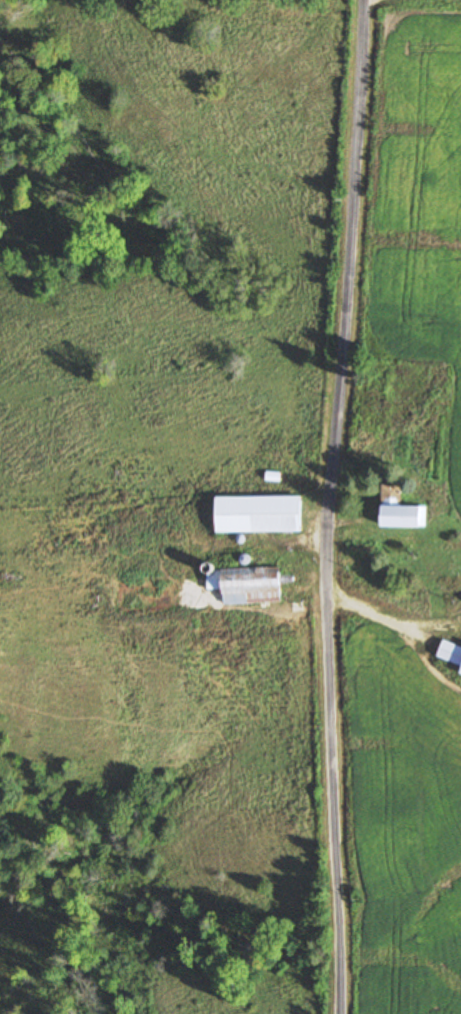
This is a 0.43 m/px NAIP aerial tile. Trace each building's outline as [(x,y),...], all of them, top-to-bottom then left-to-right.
[(404,485),(383,485),(383,526),(404,526),(404,485)] [(303,497),(218,497),(218,533),(303,533),(303,497)] [(225,605),(283,603),(282,583),(294,582),(293,568),(208,570),(208,591),(225,590),(225,605)]
